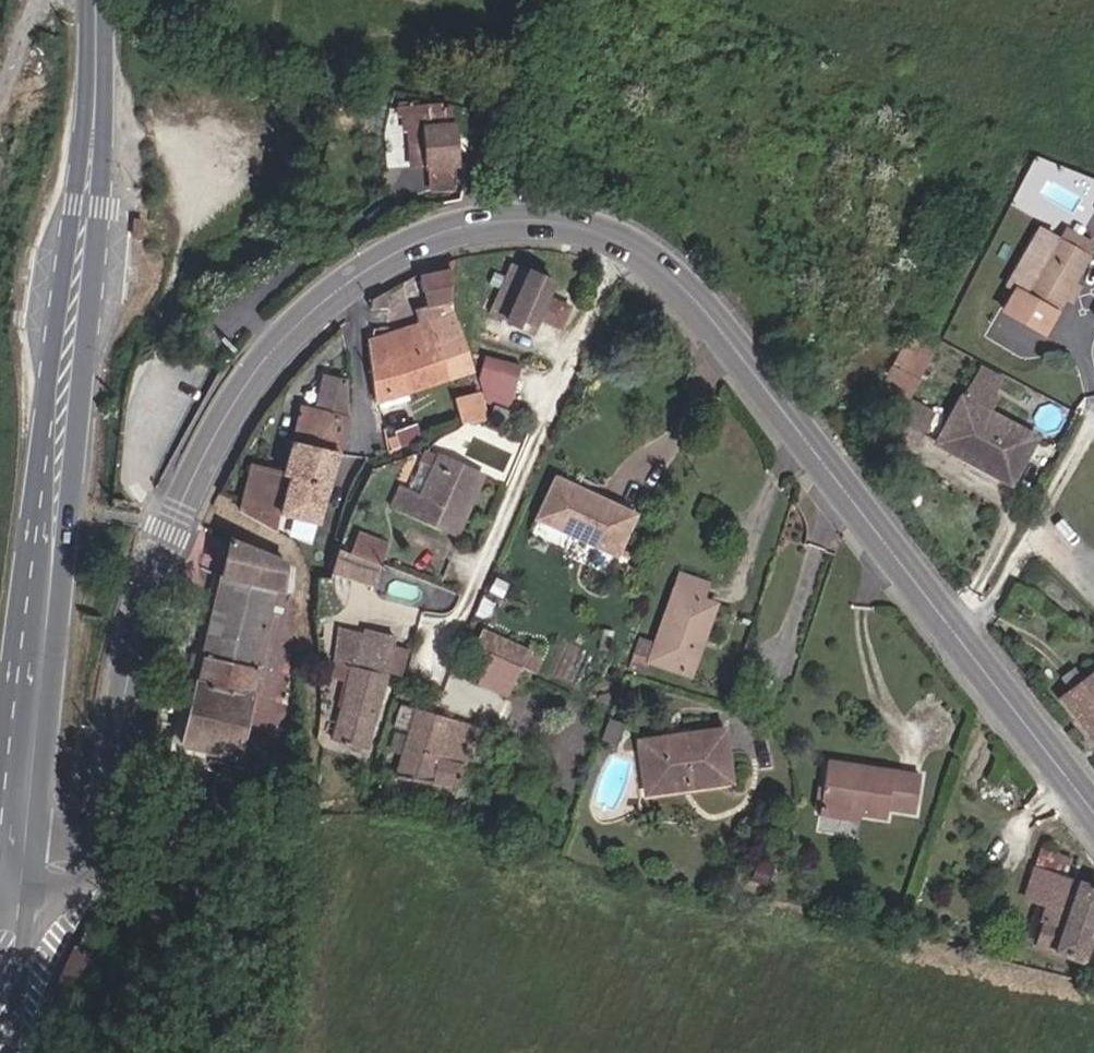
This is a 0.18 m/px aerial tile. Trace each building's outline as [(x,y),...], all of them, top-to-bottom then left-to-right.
[(447,116),(438,116),(438,111),(398,108),(397,130),(404,131),(406,173),(426,172),(426,189),(447,189),(448,145),(464,144),(469,119),(447,118),(447,116)] [(1003,317),(1046,339),(1069,301),(1078,286),(1091,263),(1062,248),(1043,237),(1037,235),(1015,274),(1039,287),(1027,305),(1014,297),(1003,317)] [(1091,263),(1093,258),(1093,252),(1066,238),(1062,248),(1091,263)] [(534,328),(539,316),(562,325),(571,302),(548,293),(553,280),(512,264),(493,312),(534,328)] [(1039,287),(1015,274),(1005,293),(1014,297),(1027,305),(1039,287)] [(414,280),(417,325),(447,320),(443,278),(414,280)] [(1086,290),(1078,286),(1069,301),(1077,306),(1086,290)] [(452,382),(442,350),(461,346),(447,320),(417,325),(368,339),(374,403),(452,382)] [(930,354),(906,341),(874,403),(899,415),(930,354)] [(442,350),(452,382),(476,377),(467,359),(461,346),(442,350)] [(486,392),(490,399),(515,401),(517,394),(520,386),(526,371),(488,359),(480,379),(486,392)] [(981,376),(959,417),(989,433),(1011,393),(981,376)] [(303,405),(290,454),(335,464),(344,415),(303,405)] [(505,430),(512,412),(496,406),(489,423),(505,430)] [(928,423),(906,411),(897,430),(918,442),(928,423)] [(989,433),(959,417),(934,462),(1010,505),(1036,459),(989,433)] [(432,473),(438,458),(425,452),(418,467),(432,473)] [(292,483),(284,514),(319,523),(335,464),(290,454),(281,480),(292,483)] [(398,491),(390,508),(459,539),(487,478),(438,458),(432,473),(420,501),(398,491)] [(242,503),(284,514),(292,483),(281,480),(250,472),(242,503)] [(542,520),(616,549),(632,507),(622,504),(557,478),(542,520)] [(242,503),(239,518),(280,534),(284,514),(242,503)] [(361,560),(381,565),(388,544),(378,541),(359,535),(353,553),(362,555),(361,560)] [(285,583),(289,583),(279,561),(238,552),(224,551),(184,747),(240,756),(274,587),(283,589),(285,583)] [(381,565),(361,560),(355,578),(375,584),(381,565)] [(652,662),(684,673),(695,639),(709,644),(718,611),(706,606),(712,585),(682,574),(652,662)] [(368,634),(345,627),(336,662),(341,663),(338,676),(350,680),(334,740),(367,750),(398,640),(370,631),(368,634)] [(695,639),(684,673),(697,678),(709,644),(695,639)] [(523,668),(480,647),(469,665),(482,671),(476,682),(509,698),(523,668)] [(259,755),(279,757),(292,655),(272,653),(260,747),(259,755)] [(1093,729),(1093,655),(1093,654),(1081,662),(1087,671),(1073,680),(1064,686),(1093,729)] [(335,721),(338,678),(325,678),(322,721),(335,721)] [(413,723),(400,777),(460,792),(477,725),(404,707),(401,719),(413,723)] [(722,739),(636,751),(642,793),(684,787),(686,798),(729,793),(725,766),(724,758),(722,739)] [(259,763),(259,755),(260,747),(249,747),(246,768),(259,763)] [(826,778),(920,790),(921,786),(826,774),(826,778)] [(920,790),(826,778),(819,827),(826,828),(828,819),(861,823),(886,826),(887,819),(917,822),(920,790)] [(643,805),(686,798),(684,787),(642,793),(643,805)] [(861,832),(861,823),(828,819),(826,828),(861,832)] [(1043,899),(1026,947),(1073,964),(1093,907),(1093,893),(1059,880),(1067,859),(1039,849),(1023,892),(1043,899)] [(107,948),(86,937),(50,1006),(50,1007),(62,1013),(69,1000),(77,1004),(107,948)]
